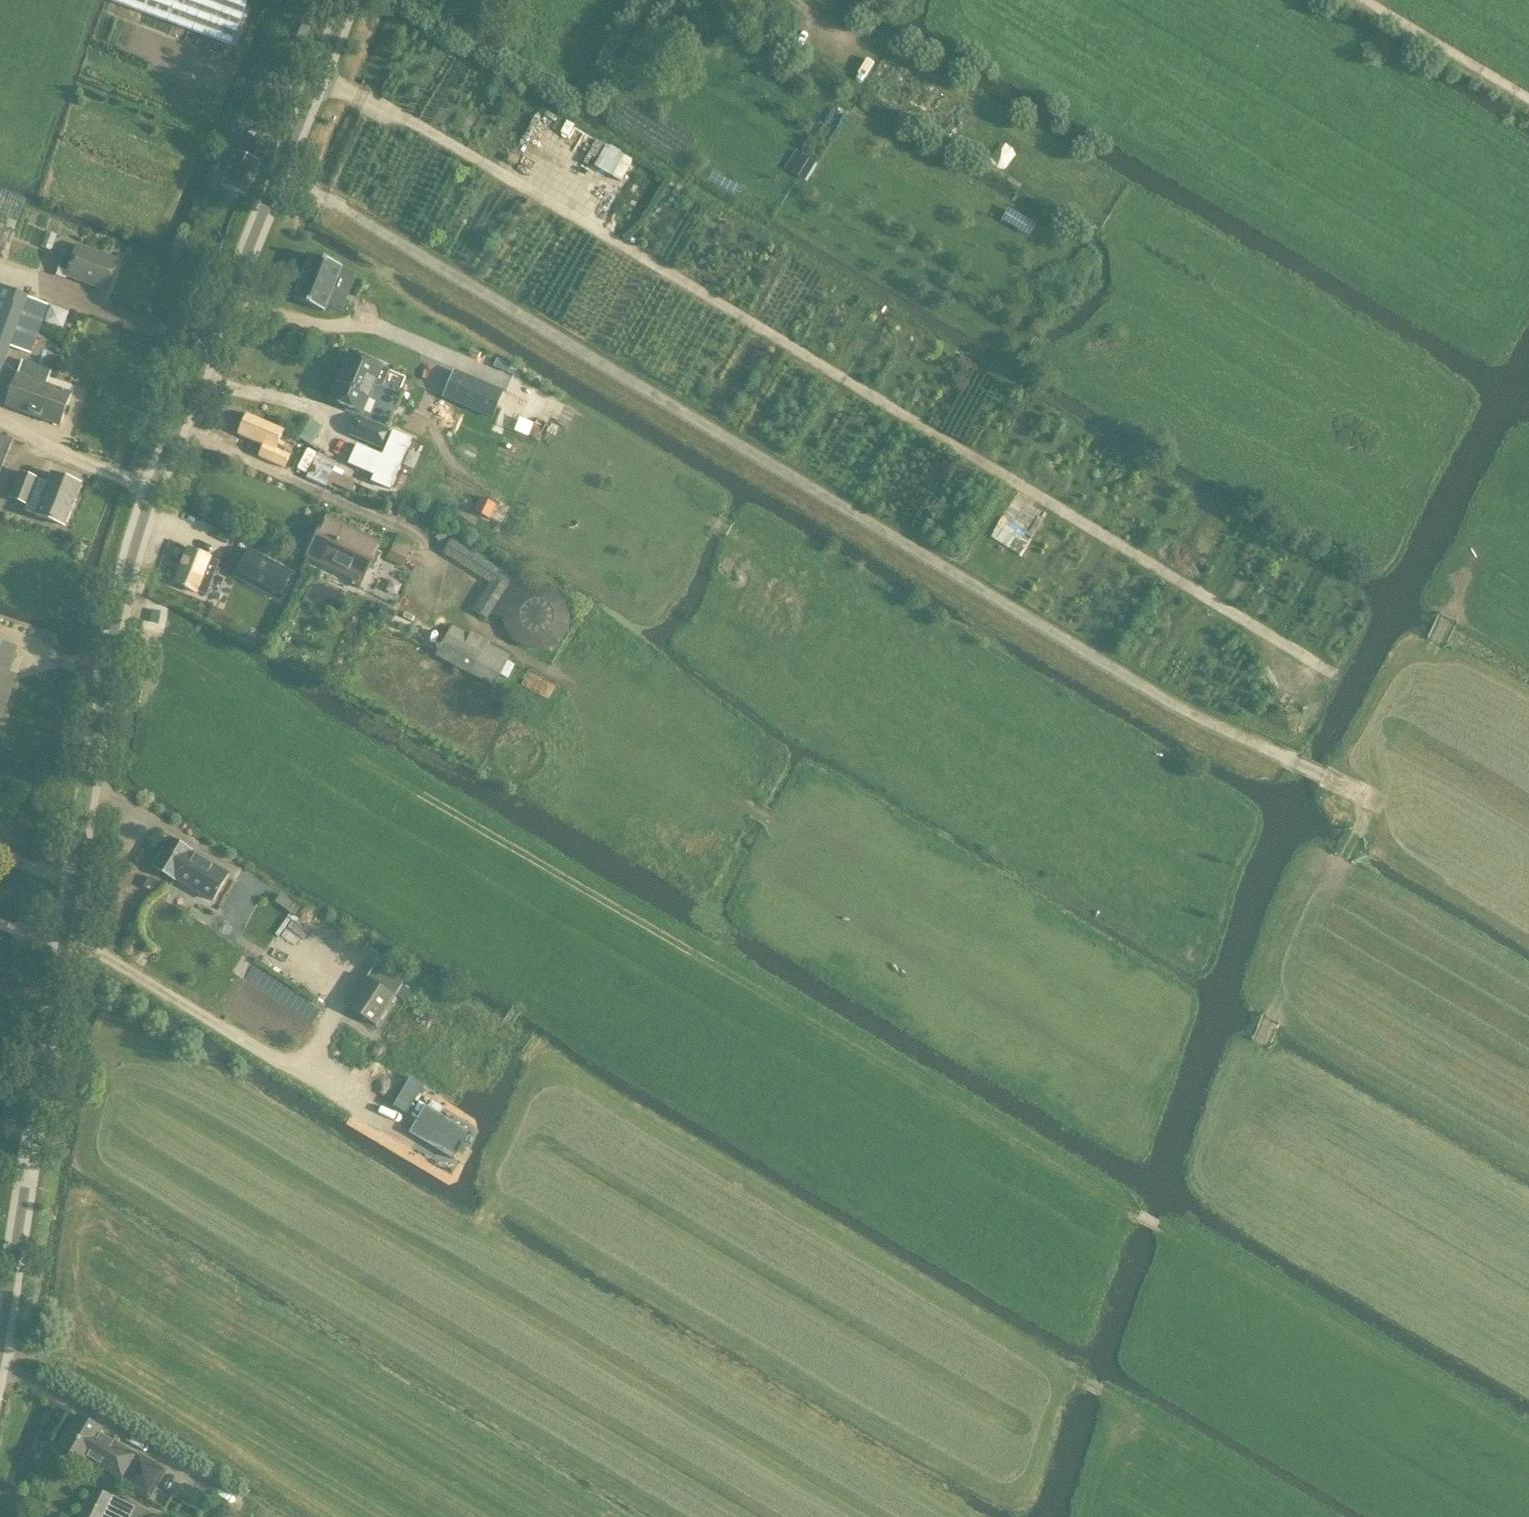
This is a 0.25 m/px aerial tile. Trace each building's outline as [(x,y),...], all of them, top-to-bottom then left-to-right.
[(236,41),(251,0),(124,0),(236,41)] [(300,48),(311,25),(298,20),(288,42),(300,48)] [(243,136),(222,188),(246,198),(260,163),(252,160),(259,142),(243,136)] [(784,168),(807,182),(818,163),(794,149),(784,168)] [(1009,210),(1002,220),(1012,225),(1018,215),(1009,210)] [(295,238),(289,251),(300,256),(306,243),(295,238)] [(64,254),(58,269),(69,272),(67,275),(109,290),(119,261),(78,247),(74,257),(64,254)] [(314,256),(295,300),(324,313),(336,285),(351,292),(357,277),(342,271),(343,269),(340,267),(341,264),(328,259),(327,262),(314,256)] [(49,306),(0,287),(0,379),(13,347),(32,354),(39,337),(37,336),(49,306)] [(351,354),(331,400),(362,412),(375,382),(383,386),(389,372),(380,368),(381,366),(351,354)] [(497,360),(495,368),(508,373),(510,365),(497,360)] [(17,374),(5,406),(60,425),(71,393),(45,384),(50,371),(26,363),(18,375),(17,374)] [(456,372),(445,398),(491,418),(497,405),(502,392),(492,388),(456,372)] [(283,430),(246,415),(237,437),(262,447),(258,459),(284,469),(289,455),(275,449),(283,430)] [(297,437),(311,444),(320,425),(306,418),(297,437)] [(381,447),(388,430),(359,418),(352,435),(381,447)] [(276,447),(289,453),(298,440),(284,431),(276,447)] [(14,439),(0,434),(0,475),(14,439)] [(411,443),(393,435),(383,459),(357,448),(349,467),(375,478),(372,484),(390,492),(411,443)] [(353,483),(313,465),(306,480),(326,489),(329,482),(349,491),(353,483)] [(28,505),(38,479),(20,472),(10,498),(28,505)] [(28,505),(26,511),(35,514),(65,526),(82,484),(52,473),(48,483),(38,479),(28,505)] [(326,522),(310,553),(356,576),(351,585),(358,588),(378,549),(326,522)] [(394,535),(387,549),(405,558),(412,543),(394,535)] [(550,586),(542,585),(532,584),(524,587),(520,580),(511,584),(506,591),(505,590),(513,578),(452,540),(442,554),(490,584),(472,611),(487,620),(490,616),(503,617),(503,622),(512,641),(527,650),(544,651),(560,644),(569,629),(571,612),(564,596),(550,586)] [(190,548),(175,584),(206,597),(219,561),(190,548)] [(250,552),(237,576),(279,599),(292,575),(250,552)] [(385,622),(388,615),(386,609),(379,605),(373,608),(370,614),(372,621),(378,624),(385,622)] [(436,656),(472,674),(494,686),(511,656),(487,644),(489,641),(471,632),(469,635),(452,626),(446,637),(436,656)] [(1,716),(14,677),(7,674),(15,649),(0,644),(0,716),(1,716)] [(529,694),(559,695),(559,679),(530,678),(529,694)] [(170,839),(154,867),(175,880),(176,879),(214,901),(229,875),(191,853),(192,852),(170,839)] [(150,877),(145,888),(154,893),(159,882),(150,877)] [(376,1026),(396,997),(367,978),(347,1007),(376,1026)] [(101,1429),(78,1416),(60,1447),(83,1460),(85,1457),(122,1479),(136,1455),(99,1433),(101,1429)] [(139,1454),(122,1483),(151,1499),(167,1471),(139,1454)] [(114,1497),(95,1488),(81,1516),(105,1516),(114,1497)]
